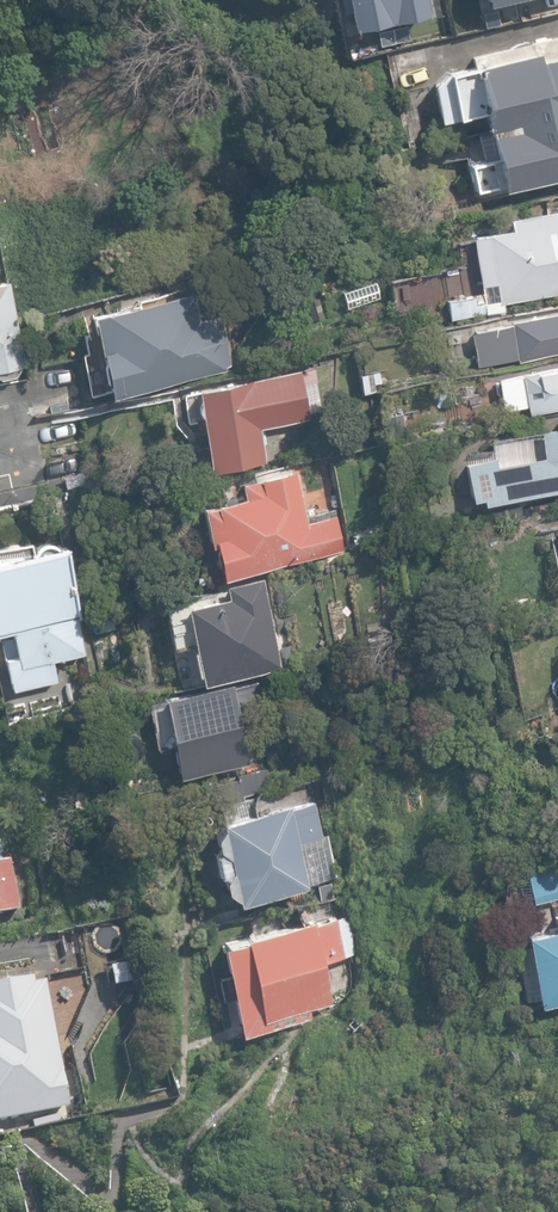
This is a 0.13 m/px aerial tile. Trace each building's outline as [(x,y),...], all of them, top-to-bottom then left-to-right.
[(357,34),(433,18),(429,0),(351,0),(357,34)] [(492,9),(533,0),(490,0),(492,9)] [(557,112),(557,33),(470,53),(472,65),(446,71),(434,81),(435,85),(432,86),(440,120),(482,109),(487,130),(557,112)] [(487,130),(492,154),(466,162),(472,188),(499,184),(500,187),(557,174),(557,112),(487,130)] [(451,319),(505,308),(504,302),(557,291),(557,218),(551,219),(549,208),(506,217),(508,226),(470,234),(482,290),(446,297),(451,319)] [(14,375),(20,365),(24,364),(6,279),(0,280),(0,378),(14,375)] [(89,313),(108,394),(231,364),(219,315),(198,320),(191,288),(89,313)] [(509,319),(510,323),(472,331),(479,366),(517,358),(518,361),(557,353),(557,309),(509,319)] [(529,412),(557,406),(557,363),(519,371),(520,374),(500,378),(506,407),(527,403),(529,412)] [(195,386),(210,471),(265,461),(259,426),(309,417),(308,413),(322,410),(314,368),(299,371),(299,368),(195,386)] [(362,392),(375,390),(374,383),(380,382),(378,371),(359,373),(362,392)] [(33,412),(40,449),(99,438),(93,401),(33,412)] [(555,418),(557,426),(536,429),(537,432),(491,440),(494,456),(464,461),(470,498),(482,496),(483,501),(557,489),(557,417),(555,418)] [(213,545),(220,578),(343,551),(335,515),(306,521),(294,470),(240,482),(243,497),(200,506),(209,546),(213,545)] [(12,689),(57,679),(53,659),(84,652),(76,616),(79,615),(63,543),(0,558),(0,632),(11,629),(17,655),(5,658),(12,689)] [(200,674),(201,682),(280,666),(261,576),(224,584),(227,595),(184,604),(194,643),(191,647),(196,672),(200,674)] [(172,744),(178,775),(246,761),(238,721),(263,716),(256,680),(232,684),(232,682),(162,695),(163,700),(148,703),(157,747),(172,744)] [(208,783),(212,806),(244,799),(243,794),(260,791),(259,787),(271,784),(267,767),(236,773),(237,777),(208,783)] [(219,819),(236,900),(306,884),(297,846),(324,840),(315,800),(290,806),(289,803),(219,818),(219,819)] [(20,908),(9,856),(0,858),(0,912),(20,908)] [(532,900),(557,895),(557,879),(555,865),(525,871),(532,900)] [(539,1004),(557,1000),(557,912),(552,913),(555,926),(525,932),(539,1004)] [(233,995),(240,1029),(241,1028),(310,1014),(309,1006),(331,1001),(323,961),(345,956),(337,916),(313,921),(312,918),(242,933),(243,938),(222,943),(228,974),(218,976),(223,997),(233,995)] [(106,965),(111,988),(134,983),(129,960),(106,965)] [(19,1114),(19,1110),(47,1104),(46,1099),(60,1096),(58,1088),(62,1087),(38,980),(32,981),(31,975),(11,980),(11,977),(0,979),(0,1119),(19,1114)] [(69,1104),(49,1107),(51,1122),(71,1119),(69,1104)]
